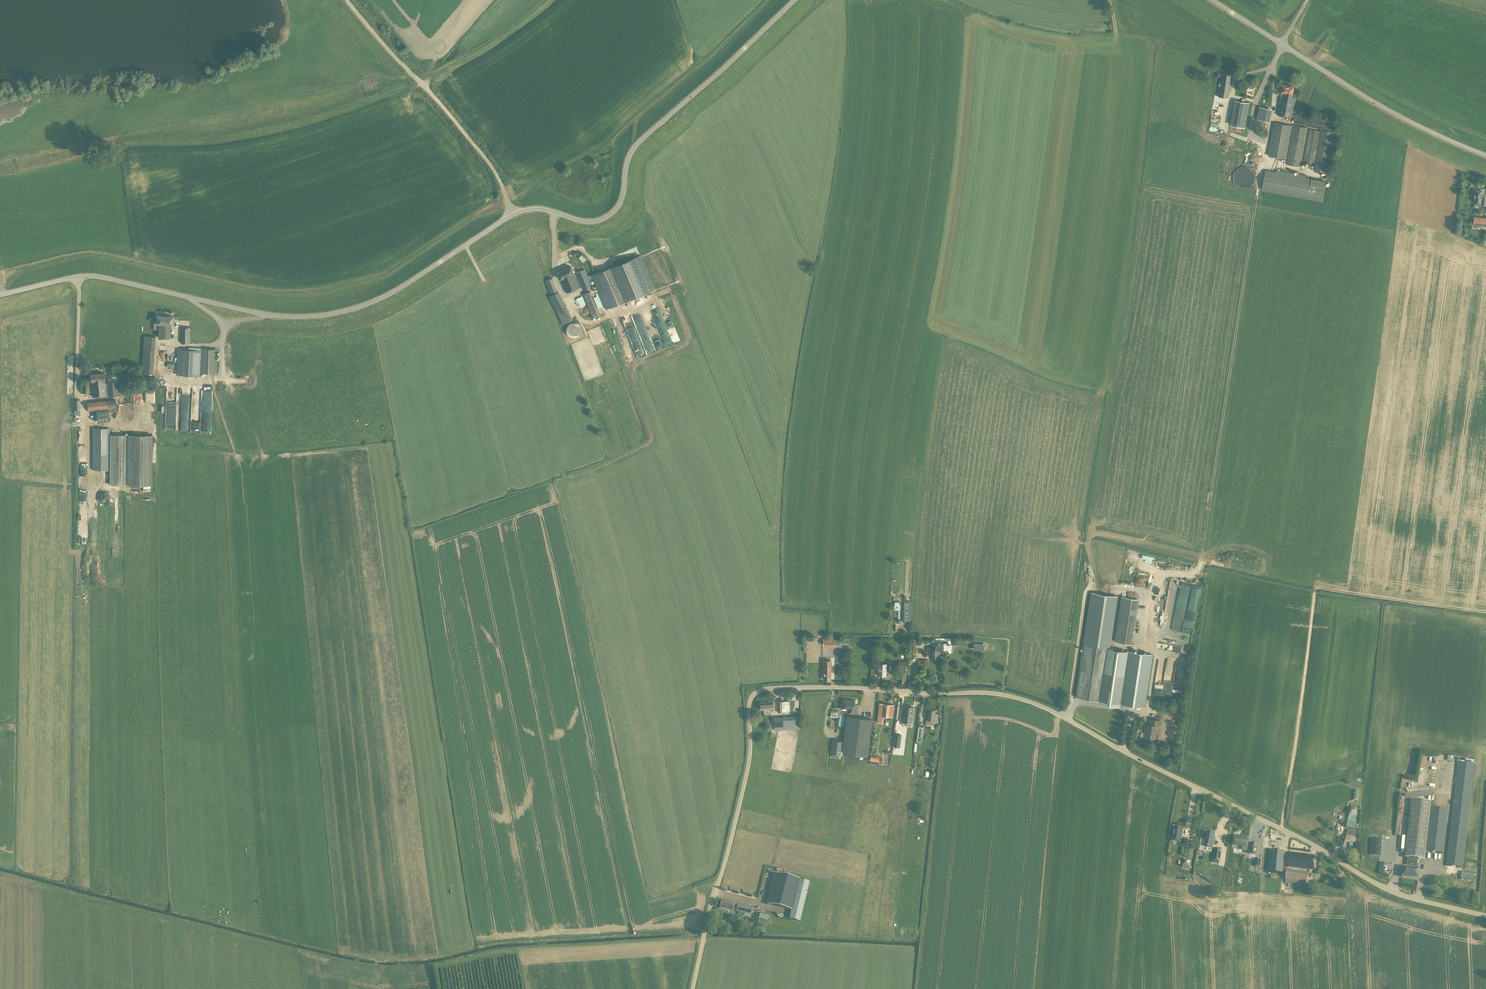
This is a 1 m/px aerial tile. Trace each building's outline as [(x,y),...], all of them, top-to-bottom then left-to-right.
[(1231,74),(1223,73),(1221,82),(1220,82),(1218,96),(1229,97),(1231,84),(1230,83),(1231,74)] [(1296,97),(1292,97),(1294,86),(1283,84),(1277,114),(1292,117),(1296,97)] [(1247,99),(1236,97),(1232,122),(1244,123),(1247,99)] [(1268,121),(1269,116),(1265,116),(1267,108),(1259,106),(1256,119),(1268,121)] [(1273,121),(1268,155),(1286,158),(1285,163),(1301,166),(1302,160),(1314,161),(1313,170),(1327,172),(1333,131),(1308,127),(1309,127),(1294,124),(1294,125),(1273,121)] [(1233,179),(1247,186),(1254,171),(1241,165),(1233,179)] [(1260,191),(1322,200),(1325,180),(1306,177),(1306,174),(1276,170),(1275,171),(1264,169),(1260,191)] [(1483,191),(1476,190),(1474,202),(1482,203),(1482,206),(1485,206),(1485,196),(1484,195),(1483,191)] [(1485,226),(1485,219),(1474,218),(1473,224),(1485,226)] [(596,284),(606,308),(654,290),(640,257),(588,275),(586,268),(575,273),(582,289),(596,284)] [(571,266),(557,272),(559,279),(561,278),(566,292),(580,286),(574,274),(574,273),(571,266)] [(553,277),(545,280),(547,286),(555,283),(553,277)] [(571,318),(557,290),(548,295),(562,323),(571,318)] [(592,313),(593,315),(597,314),(590,290),(583,293),(589,314),(592,313)] [(659,340),(667,339),(662,306),(642,309),(644,326),(649,325),(650,329),(647,329),(647,328),(640,329),(640,332),(641,332),(642,338),(654,336),(653,334),(651,334),(651,331),(657,330),(658,337),(645,339),(646,351),(659,349),(658,345),(660,345),(659,340)] [(156,315),(156,323),(159,323),(158,337),(170,338),(171,324),(172,324),(173,316),(156,315)] [(569,321),(564,331),(576,336),(580,326),(569,321)] [(190,343),(190,327),(181,327),(181,343),(190,343)] [(155,336),(144,335),(143,347),(155,348),(155,336)] [(217,349),(201,348),(201,350),(179,349),(177,374),(200,375),(200,372),(216,373),(217,349)] [(90,374),(92,396),(106,394),(107,394),(108,396),(118,395),(132,394),(132,390),(118,392),(117,381),(106,381),(106,383),(105,383),(104,373),(90,374)] [(89,392),(89,380),(81,381),(82,393),(89,392)] [(97,422),(109,421),(108,409),(116,408),(116,399),(87,402),(88,416),(96,416),(97,422)] [(166,429),(177,429),(177,415),(175,415),(175,411),(166,411),(166,429)] [(109,470),(109,428),(92,428),(92,469),(109,470)] [(110,484),(126,484),(127,434),(110,434),(110,484)] [(1138,586),(1147,587),(1149,575),(1137,573),(1136,579),(1140,580),(1140,584),(1138,583),(1138,586)] [(1076,696),(1099,700),(1099,703),(1119,706),(1120,704),(1145,708),(1153,654),(1109,648),(1118,595),(1092,591),(1076,696)] [(1120,595),(1114,641),(1131,643),(1137,597),(1120,595)] [(932,657),(933,659),(936,659),(936,657),(938,657),(937,650),(947,651),(947,642),(935,642),(935,639),(931,639),(931,647),(931,657),(932,657)] [(823,678),(823,679),(830,679),(830,660),(824,660),(824,674),(822,674),(822,678),(823,678)] [(908,672),(908,661),(898,660),(898,666),(898,671),(897,682),(905,682),(906,672),(908,672)] [(878,675),(886,675),(887,663),(879,662),(878,675)] [(843,699),(841,707),(848,708),(847,712),(854,713),(855,707),(854,707),(854,701),(843,699)] [(790,711),(790,701),(777,701),(777,712),(790,711)] [(773,702),(760,703),(761,709),(764,709),(764,712),(769,711),(769,709),(773,708),(773,702)] [(879,705),(877,721),(881,722),(882,715),(888,716),(889,711),(893,711),(893,707),(889,707),(890,704),(883,703),(883,706),(879,705)] [(904,705),(902,721),(912,722),(914,706),(904,705)] [(926,719),(926,724),(936,726),(937,719),(934,719),(935,709),(928,708),(926,719)] [(867,756),(872,719),(847,715),(842,752),(867,756)] [(799,716),(774,717),(774,730),(800,728),(799,716)] [(835,716),(834,728),(841,729),(843,717),(835,716)] [(1153,719),(1152,725),(1146,724),(1145,732),(1146,733),(1145,736),(1155,738),(1156,732),(1158,732),(1159,720),(1153,719)] [(1475,764),(1457,762),(1445,866),(1463,868),(1467,828),(1475,764)] [(1421,782),(1422,775),(1425,776),(1427,770),(1420,768),(1417,781),(1421,782)] [(1418,879),(1419,869),(1416,869),(1417,859),(1424,860),(1431,802),(1411,800),(1404,858),(1407,858),(1406,868),(1403,867),(1402,877),(1418,879)] [(1443,853),(1448,809),(1431,807),(1426,851),(1443,853)] [(1346,827),(1355,829),(1357,820),(1348,818),(1346,827)] [(1182,828),(1174,827),(1171,841),(1180,843),(1182,828)] [(1355,838),(1357,832),(1348,829),(1346,836),(1343,836),(1340,847),(1346,849),(1349,842),(1354,844),(1356,839),(1355,838)] [(1201,840),(1199,852),(1203,853),(1203,852),(1204,847),(1208,848),(1209,849),(1209,848),(1212,849),(1215,833),(1206,831),(1205,840),(1201,840)] [(1236,837),(1234,845),(1243,846),(1242,850),(1250,851),(1249,853),(1256,854),(1257,845),(1251,844),(1248,844),(1249,839),(1236,837)] [(1271,851),(1269,872),(1282,874),(1285,852),(1271,851)] [(1315,856),(1290,853),(1288,867),(1313,870),(1315,856)] [(1286,880),(1285,884),(1294,885),(1305,887),(1308,872),(1287,869),(1285,880),(1286,880)] [(1474,874),(1462,872),(1461,880),(1473,882),(1474,874)] [(809,883),(774,874),(767,904),(792,910),(790,920),(799,923),(809,883)] [(720,908),(751,915),(752,908),(738,904),(722,901),(720,908)]
